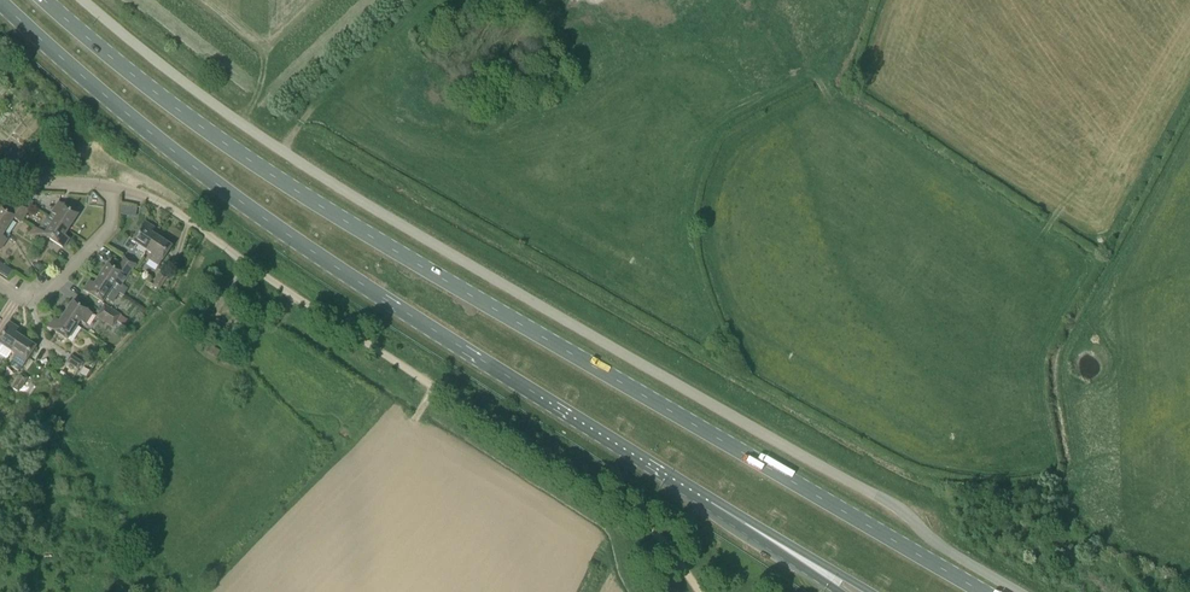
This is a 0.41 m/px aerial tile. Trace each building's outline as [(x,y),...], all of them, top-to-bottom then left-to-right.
[(29,210),(18,202),(13,209),(25,217),(29,210)] [(53,221),(68,231),(78,216),(58,203),(51,213),(56,217),(53,221)] [(136,209),(125,207),(124,217),(134,219),(136,209)] [(5,233),(14,219),(20,223),(25,217),(13,209),(10,214),(0,208),(0,230),(5,233)] [(68,231),(53,221),(45,234),(34,227),(29,235),(44,245),(48,239),(63,249),(69,239),(64,236),(68,231)] [(145,222),(133,240),(132,242),(136,245),(147,252),(156,237),(151,234),(154,229),(145,222)] [(171,247),(156,237),(147,252),(151,255),(148,260),(158,267),(171,247)] [(132,242),(133,240),(129,238),(124,247),(129,250),(134,249),(136,245),(132,242)] [(41,250),(44,260),(52,257),(49,248),(41,250)] [(131,271),(135,265),(124,258),(120,264),(131,271)] [(121,287),(131,271),(120,264),(116,270),(108,264),(97,280),(122,296),(126,290),(121,287)] [(4,266),(0,272),(0,275),(8,280),(13,271),(4,266)] [(160,275),(153,286),(159,290),(166,279),(160,275)] [(102,304),(106,298),(112,302),(118,294),(122,296),(97,280),(94,285),(89,281),(83,291),(102,304)] [(92,314),(73,302),(62,317),(77,327),(80,322),(85,325),(92,314)] [(100,312),(116,322),(120,316),(104,306),(100,312)] [(116,322),(100,312),(96,318),(112,328),(116,322)] [(67,341),(77,327),(62,317),(59,322),(54,319),(48,328),(67,341)] [(2,346),(0,349),(0,354),(7,359),(11,352),(20,338),(15,334),(18,329),(9,323),(0,336),(0,345),(2,346)] [(20,338),(11,352),(15,355),(12,360),(23,367),(35,348),(20,338)] [(81,364),(70,357),(66,363),(78,370),(81,364)] [(27,379),(21,375),(12,388),(18,392),(27,379)]
